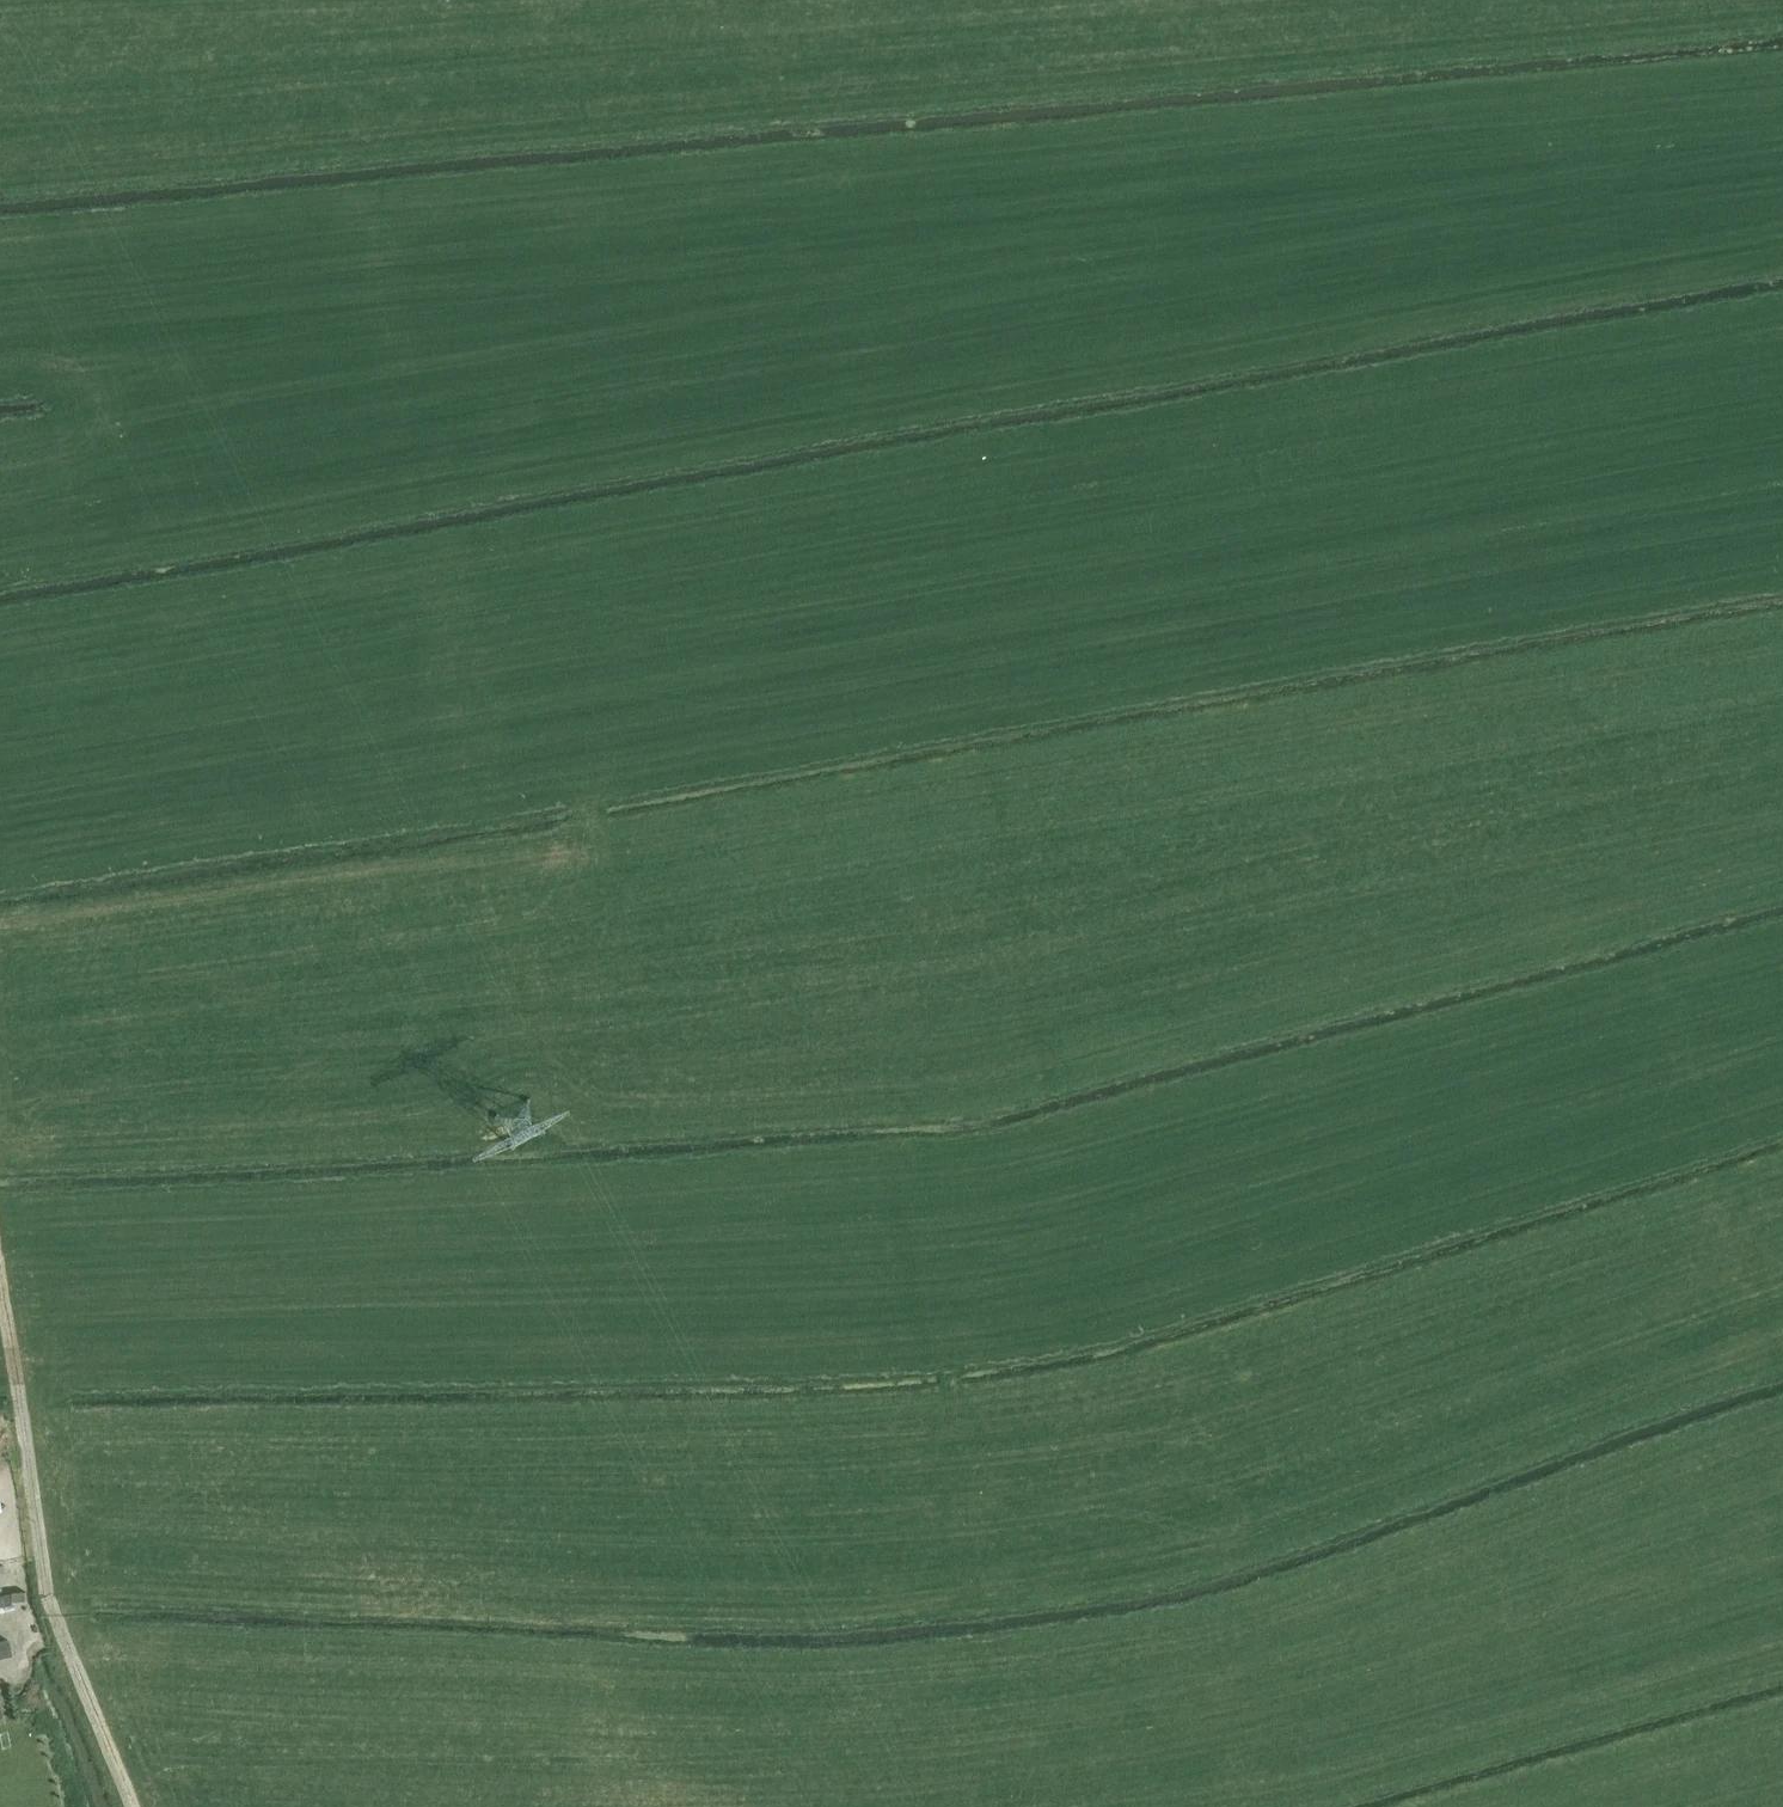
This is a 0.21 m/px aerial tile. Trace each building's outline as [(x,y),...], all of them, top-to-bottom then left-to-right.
[(18,1683),(12,1648),(0,1650),(0,1686),(18,1683)] [(22,1749),(16,1727),(0,1732),(0,1756),(22,1749)]
